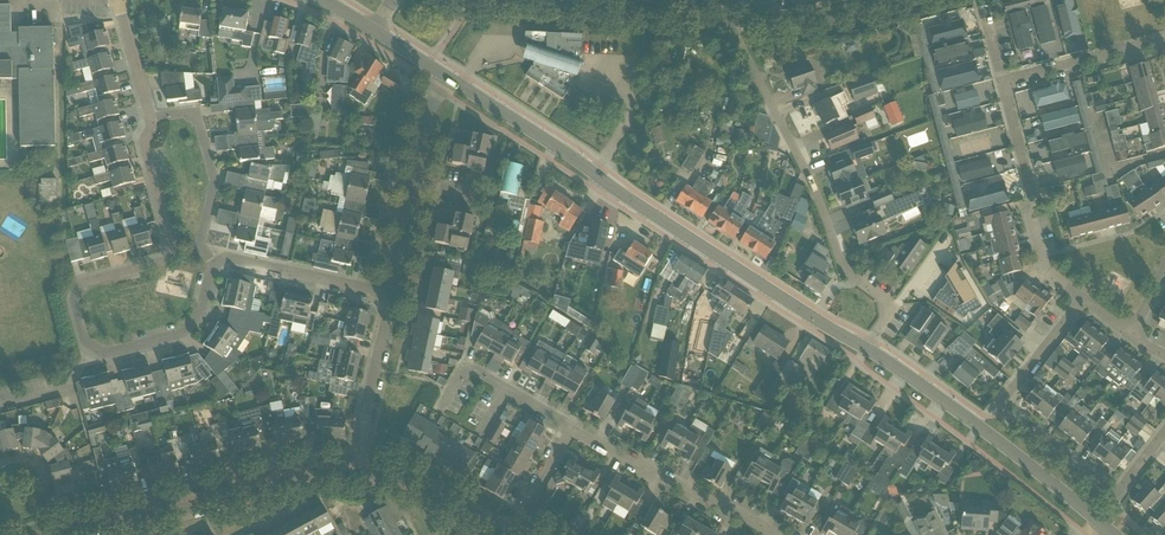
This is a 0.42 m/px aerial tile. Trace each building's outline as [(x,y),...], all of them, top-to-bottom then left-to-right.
[(1005,12),(1052,0),(1024,0),(1004,5),(1005,12)] [(1071,1),(1052,5),(1061,43),(1080,38),(1075,19),(1079,18),(1076,9),(1073,10),(1071,1)] [(19,80),(20,147),(55,147),(54,45),(53,28),(19,29),(19,33),(11,33),(11,6),(0,6),(0,80),(19,80)] [(1046,7),(1029,11),(1039,49),(1055,45),(1046,7)] [(198,37),(212,39),(210,21),(201,21),(202,12),(182,9),(180,21),(180,24),(179,29),(186,30),(199,32),(198,37)] [(221,21),(220,27),(234,30),(232,40),(232,41),(242,43),(242,46),(251,48),(254,33),(246,32),(247,25),(249,13),(223,9),(221,21)] [(1023,14),(1006,18),(1016,55),(1031,50),(1027,34),(1032,32),(1029,19),(1024,20),(1023,14)] [(274,53),(285,56),(289,40),(287,39),(289,32),(286,31),(288,22),(273,18),(272,23),(264,21),(258,46),(263,47),(266,38),(277,41),(274,53)] [(939,28),(926,31),(930,49),(965,40),(961,22),(949,24),(948,19),(937,21),(939,28)] [(148,42),(160,43),(161,38),(158,37),(159,27),(157,27),(157,26),(154,26),(154,27),(154,25),(153,25),(153,24),(150,24),(150,25),(145,25),(144,33),(149,33),(148,42)] [(81,25),(67,27),(71,40),(68,41),(70,49),(81,46),(85,60),(108,54),(106,43),(109,42),(106,30),(84,36),(81,25)] [(306,79),(315,80),(316,66),(314,65),(316,58),(318,59),(320,49),(315,47),(317,40),(314,39),(316,30),(314,29),(314,27),(308,25),(308,27),(301,25),(295,45),(301,47),(297,61),(307,64),(306,79)] [(916,34),(920,49),(921,49),(928,47),(922,25),(915,26),(917,33),(916,34)] [(525,76),(562,100),(574,82),(573,81),(574,76),(577,77),(581,63),(579,62),(580,57),(582,57),(583,35),(525,32),(524,44),(526,44),(529,47),(531,51),(532,55),(533,63),(533,67),(531,67),(525,76)] [(916,34),(909,36),(914,58),(922,56),(920,49),(916,34)] [(713,37),(711,44),(722,47),(724,39),(713,37)] [(332,51),(329,57),(335,60),(333,82),(347,83),(350,68),(347,66),(351,57),(348,55),(351,47),(349,46),(350,44),(343,41),(342,43),(337,40),(332,51)] [(923,55),(927,71),(934,70),(928,47),(921,49),(920,49),(922,56),(923,55)] [(940,53),(932,56),(936,71),(966,63),(962,48),(945,53),(944,49),(939,50),(940,53)] [(85,60),(72,63),(74,72),(90,67),(92,74),(91,74),(93,82),(112,77),(112,76),(110,70),(109,66),(113,65),(110,53),(108,54),(85,60)] [(902,55),(890,59),(892,64),(903,60),(902,55)] [(352,90),(349,96),(355,99),(355,100),(365,106),(372,95),(364,90),(369,82),(372,84),(372,83),(379,87),(382,83),(396,92),(401,84),(386,75),(385,75),(380,71),(382,67),(369,59),(364,66),(361,64),(356,74),(358,75),(350,89),(352,90)] [(72,63),(66,65),(66,75),(74,73),(74,72),(72,65),(72,63)] [(1130,68),(1133,82),(1151,78),(1147,63),(1130,68)] [(973,64),(936,74),(940,92),(978,82),(973,64)] [(799,69),(788,73),(792,82),(789,83),(792,91),(794,90),(795,91),(800,89),(803,97),(814,93),(818,92),(815,84),(816,84),(810,65),(799,69)] [(932,95),(940,93),(934,70),(927,71),(927,72),(931,87),(930,87),(932,95)] [(846,83),(854,101),(884,91),(878,72),(871,75),(846,83)] [(179,101),(179,104),(202,101),(201,90),(186,91),(184,74),(161,73),(162,83),(165,83),(167,102),(179,101)] [(88,83),(78,86),(80,94),(96,90),(98,96),(97,97),(99,104),(115,100),(118,99),(116,92),(115,88),(119,87),(116,75),(112,76),(112,77),(93,82),(88,83)] [(284,77),(263,79),(264,94),(286,92),(284,77)] [(217,79),(220,103),(220,104),(247,102),(246,88),(234,89),(233,78),(217,79)] [(1133,82),(1137,96),(1155,91),(1151,78),(1133,82)] [(1080,81),(1073,83),(1075,93),(1078,103),(1079,106),(1085,104),(1086,104),(1084,95),(1080,81)] [(1028,91),(1034,112),(1070,103),(1064,82),(1028,91)] [(67,89),(66,97),(69,97),(80,94),(78,86),(67,89)] [(331,111),(345,112),(347,87),(333,86),(331,111)] [(955,97),(952,98),(956,112),(979,106),(976,91),(965,94),(964,91),(954,93),(955,97)] [(1137,96),(1140,110),(1158,105),(1155,91),(1137,96)] [(931,106),(934,119),(941,117),(938,107),(945,105),(942,92),(940,93),(932,95),(928,96),(931,106)] [(815,107),(813,111),(816,117),(820,117),(824,126),(835,120),(838,119),(840,121),(847,118),(842,107),(849,104),(843,93),(829,99),(826,101),(815,106),(815,107)] [(1094,106),(1096,113),(1106,111),(1103,101),(1093,104),(1091,93),(1084,95),(1086,104),(1085,104),(1086,108),(1094,106)] [(96,121),(99,128),(117,123),(116,116),(119,115),(118,112),(115,100),(99,104),(77,110),(79,118),(95,113),(97,120),(96,121)] [(232,104),(224,105),(225,112),(233,111),(236,111),(237,124),(276,120),(283,120),(283,113),(271,114),(270,110),(255,111),(255,102),(247,103),(235,104),(232,104)] [(887,106),(883,107),(889,120),(892,119),(894,125),(904,121),(896,102),(887,106)] [(290,106),(291,119),(303,117),(303,118),(312,117),(313,104),(290,106)] [(1082,120),(1085,129),(1091,127),(1092,127),(1089,116),(1086,108),(1085,104),(1079,106),(1082,120)] [(1144,111),(1147,123),(1164,118),(1162,106),(1159,107),(1158,105),(1140,110),(1141,112),(1144,111)] [(871,108),(853,116),(857,125),(865,122),(874,118),(875,118),(871,108)] [(1076,110),(1038,120),(1042,134),(1080,124),(1076,110)] [(1117,110),(1105,113),(1106,119),(1116,116),(1119,115),(1117,110)] [(75,111),(68,115),(70,120),(78,117),(75,111)] [(960,115),(962,121),(952,123),(955,136),(986,129),(983,115),(973,118),(972,112),(960,115)] [(750,141),(768,145),(773,125),(769,117),(759,114),(750,141)] [(934,119),(940,142),(947,140),(944,127),(951,125),(948,115),(941,117),(934,119)] [(303,118),(304,126),(311,125),(312,117),(303,118)] [(362,125),(375,127),(376,119),(363,117),(362,125)] [(995,118),(993,121),(994,125),(997,127),(1001,126),(1003,122),(1002,119),(998,117),(995,118)] [(1142,139),(1148,137),(1164,133),(1164,118),(1147,123),(1150,135),(1142,138),(1142,139)] [(228,136),(228,144),(258,141),(257,133),(272,131),(272,130),(274,130),(276,120),(237,124),(238,135),(228,136)] [(93,138),(97,152),(105,150),(123,145),(122,139),(125,138),(121,122),(117,123),(99,128),(83,132),(86,140),(93,138)] [(825,136),(832,151),(842,147),(859,139),(852,124),(836,131),(825,136)] [(767,150),(775,154),(782,149),(785,147),(776,130),(775,128),(773,125),(768,145),(767,150)] [(661,126),(650,130),(654,140),(664,136),(661,126)] [(720,137),(731,138),(733,127),(721,126),(720,137)] [(1088,141),(1091,152),(1098,150),(1096,145),(1095,139),(1092,127),(1091,127),(1085,129),(1088,141)] [(733,140),(746,142),(748,131),(735,129),(733,140)] [(1144,145),(1146,153),(1161,149),(1164,148),(1164,133),(1148,137),(1150,143),(1144,145)] [(455,148),(489,156),(490,149),(489,148),(491,139),(470,135),(468,145),(462,144),(461,148),(455,147),(455,148)] [(1058,143),(1045,147),(1049,159),(1083,150),(1080,138),(1071,140),(1070,137),(1058,140),(1058,143)] [(258,141),(228,144),(229,151),(236,150),(239,150),(239,152),(240,162),(252,161),(275,159),(274,148),(265,149),(259,149),(258,141)] [(851,150),(855,160),(874,154),(870,143),(851,150)] [(106,166),(108,173),(127,168),(125,162),(129,161),(128,157),(125,145),(123,145),(105,150),(97,152),(87,155),(89,163),(105,159),(107,166),(106,166)] [(681,167),(691,174),(705,153),(695,146),(681,167)] [(475,169),(484,171),(488,157),(489,157),(489,156),(455,148),(453,155),(454,155),(452,164),(467,168),(467,169),(475,170),(475,169)] [(361,149),(359,156),(366,158),(368,151),(361,149)] [(943,151),(946,165),(953,163),(949,149),(943,151)] [(340,150),(326,151),(327,158),(327,159),(341,158),(341,157),(340,150)] [(1094,164),(1096,175),(1104,173),(1101,162),(1098,150),(1091,152),(1094,164)] [(1125,150),(1117,152),(1119,160),(1127,158),(1125,150)] [(297,154),(297,162),(308,161),(307,153),(297,154)] [(912,170),(925,172),(927,165),(923,156),(914,159),(912,170)] [(1082,157),(1052,165),(1056,181),(1065,179),(1066,182),(1078,179),(1076,175),(1086,172),(1082,157)] [(830,172),(828,173),(831,180),(833,179),(835,183),(836,182),(839,189),(858,181),(855,175),(857,175),(850,160),(829,168),(830,172)] [(359,190),(367,192),(372,172),(367,171),(368,164),(348,161),(345,176),(336,174),(335,177),(330,176),(329,183),(339,185),(359,190)] [(989,161),(957,170),(961,184),(992,175),(989,161)] [(311,163),(307,177),(315,179),(318,165),(311,163)] [(507,164),(500,193),(510,195),(507,209),(523,212),(529,189),(519,187),(519,185),(521,185),(522,182),(520,181),(522,172),(523,168),(507,164)] [(241,176),(239,183),(247,185),(266,189),(273,190),(274,182),(283,184),(284,181),(285,174),(288,175),(288,174),(290,166),(272,166),(271,169),(251,165),(249,177),(241,176)] [(108,173),(93,177),(95,185),(111,181),(113,188),(110,189),(112,196),(112,197),(122,194),(134,191),(132,184),(131,180),(134,179),(131,167),(127,168),(108,173)] [(949,174),(952,188),(959,186),(955,172),(949,174)] [(1089,187),(1091,197),(1096,195),(1106,193),(1104,188),(1108,188),(1104,173),(1096,175),(1091,176),(1094,186),(1089,187)] [(716,180),(714,184),(721,188),(726,178),(719,174),(716,180)] [(676,202),(689,210),(707,182),(699,177),(698,179),(691,189),(686,186),(676,202)] [(838,194),(836,195),(839,202),(841,201),(842,205),(845,204),(847,208),(865,201),(865,200),(871,198),(875,209),(892,202),(894,201),(889,191),(880,195),(877,188),(871,191),(865,178),(860,180),(861,181),(858,181),(839,189),(836,190),(838,194)] [(1000,178),(967,187),(969,193),(963,194),(968,214),(1007,203),(1000,178)] [(39,185),(39,205),(50,205),(49,200),(57,199),(57,179),(41,179),(41,185),(39,185)] [(1162,204),(1164,203),(1163,201),(1164,200),(1164,184),(1162,180),(1150,187),(1162,204)] [(689,210),(702,219),(712,203),(706,199),(714,187),(707,182),(689,210)] [(239,183),(238,190),(245,191),(243,203),(277,211),(279,200),(265,197),(266,189),(247,185),(239,183)] [(338,205),(363,211),(367,192),(329,183),(327,190),(332,191),(331,195),(340,197),(338,205)] [(558,226),(569,232),(582,211),(556,193),(557,191),(547,184),(541,193),(543,194),(537,203),(562,219),(558,226)] [(1142,184),(1135,189),(1150,212),(1162,204),(1150,187),(1146,190),(1142,184)] [(108,189),(100,191),(102,198),(110,195),(108,189)] [(866,223),(853,229),(859,244),(866,242),(867,242),(879,237),(879,236),(886,234),(882,226),(895,219),(895,218),(924,204),(923,201),(928,198),(924,189),(892,202),(875,209),(876,209),(873,210),(858,217),(863,215),(866,223)] [(1127,203),(1138,220),(1150,212),(1135,189),(1130,193),(1133,198),(1127,203)] [(145,190),(137,192),(139,199),(147,197),(145,190)] [(721,231),(734,239),(744,223),(739,220),(750,204),(752,198),(743,193),(742,194),(741,199),(738,204),(721,231)] [(733,193),(730,199),(738,204),(741,199),(733,193)] [(955,197),(958,211),(965,209),(961,195),(955,197)] [(302,212),(309,214),(310,209),(312,209),(315,207),(316,203),(314,201),(305,199),(302,212)] [(715,212),(708,222),(721,231),(738,204),(730,199),(723,210),(718,207),(715,212)] [(782,218),(791,222),(799,203),(789,199),(782,218)] [(108,200),(105,207),(113,211),(116,204),(108,200)] [(233,213),(231,220),(258,226),(264,228),(266,219),(274,221),(275,218),(277,211),(243,203),(240,215),(237,214),(233,213)] [(93,204),(84,206),(89,222),(97,219),(93,204)] [(321,221),(359,229),(363,211),(338,205),(336,213),(323,210),(321,221)] [(947,205),(944,214),(952,216),(955,207),(947,205)] [(746,232),(740,243),(752,251),(770,225),(770,226),(774,220),(774,219),(776,209),(771,206),(766,214),(755,230),(750,227),(746,232)] [(1110,209),(1115,227),(1130,223),(1125,206),(1110,209)] [(138,225),(124,229),(129,247),(136,245),(139,244),(140,248),(152,245),(142,207),(134,209),(138,225)] [(991,225),(993,232),(1013,227),(1009,212),(997,215),(996,208),(982,212),(986,227),(991,225)] [(1096,213),(1100,231),(1115,227),(1110,209),(1096,213)] [(116,231),(101,235),(107,253),(113,251),(117,250),(118,254),(130,251),(129,247),(124,229),(119,213),(111,215),(116,231)] [(1081,217),(1086,235),(1100,231),(1096,213),(1081,217)] [(437,228),(471,235),(473,228),(472,228),(474,219),(453,214),(451,225),(445,223),(444,227),(437,226),(437,228)] [(796,214),(791,225),(800,228),(804,217),(796,214)] [(483,240),(492,242),(498,217),(488,215),(483,240)] [(1066,221),(1071,239),(1086,235),(1081,217),(1066,221)] [(292,236),(295,219),(289,218),(286,234),(292,236)] [(86,239),(78,241),(80,248),(84,260),(91,258),(95,257),(96,260),(108,257),(107,253),(101,235),(97,219),(89,222),(93,237),(87,239),(86,239)] [(752,251),(765,260),(776,244),(771,241),(782,225),(774,219),(774,220),(770,226),(770,225),(752,251)] [(245,246),(268,251),(270,240),(262,238),(264,228),(258,226),(231,220),(230,227),(237,229),(234,241),(246,244),(245,246)] [(520,256),(524,257),(526,246),(538,249),(539,245),(543,223),(528,220),(523,242),(520,256)] [(569,244),(566,257),(584,261),(587,248),(602,251),(603,250),(604,244),(608,226),(603,224),(604,222),(597,220),(596,222),(596,223),(593,222),(591,230),(580,228),(569,244)] [(335,244),(355,248),(359,229),(321,221),(319,228),(323,229),(323,232),(337,236),(335,244)] [(990,241),(991,248),(1017,241),(1013,227),(993,232),(995,239),(990,241)] [(457,249),(467,251),(470,236),(471,236),(471,235),(437,228),(436,234),(434,244),(446,246),(450,247),(449,248),(457,250),(457,249)] [(954,232),(957,241),(971,238),(969,228),(954,232)] [(967,239),(958,241),(961,252),(970,250),(967,239)] [(900,270),(908,276),(928,248),(919,241),(912,252),(901,245),(898,250),(893,247),(889,253),(885,250),(875,265),(884,271),(886,267),(895,273),(898,273),(900,270)] [(999,261),(1020,256),(1017,241),(991,248),(993,255),(999,254),(1001,261),(999,261)] [(620,250),(613,260),(615,261),(625,268),(626,269),(639,278),(644,270),(643,269),(644,269),(646,266),(652,256),(633,243),(626,254),(620,250)] [(313,254),(312,261),(315,262),(313,268),(337,273),(339,265),(351,267),(355,248),(335,244),(333,254),(318,251),(318,255),(313,254)] [(811,276),(805,285),(820,296),(830,280),(822,275),(831,262),(824,257),(828,252),(820,247),(817,245),(806,261),(809,263),(816,268),(811,276)] [(283,249),(281,256),(288,257),(290,251),(283,249)] [(657,306),(652,325),(666,328),(673,298),(677,291),(695,263),(683,255),(676,265),(673,271),(674,272),(678,274),(672,283),(666,293),(666,294),(664,307),(657,306)] [(1020,256),(999,261),(1003,276),(1001,280),(1006,288),(1015,282),(1014,273),(1021,271),(1017,257),(1020,256)] [(464,262),(462,270),(473,272),(475,264),(464,262)] [(427,282),(451,287),(453,279),(458,280),(461,266),(446,263),(444,271),(434,269),(433,277),(429,276),(427,282)] [(673,298),(680,303),(681,303),(690,290),(693,292),(699,284),(708,271),(695,263),(677,291),(673,298)] [(940,290),(934,298),(963,319),(968,316),(967,314),(969,313),(970,314),(981,308),(955,264),(944,278),(947,283),(941,291),(940,290)] [(613,270),(610,287),(620,289),(624,272),(623,272),(613,270)] [(247,298),(253,300),(256,286),(253,285),(255,278),(240,275),(239,282),(228,280),(228,279),(227,279),(225,293),(247,298)] [(715,290),(711,295),(720,301),(713,311),(721,317),(738,291),(722,280),(715,290)] [(1001,280),(996,282),(997,283),(1001,291),(1005,288),(1001,280)] [(269,303),(275,304),(280,284),(273,282),(269,303)] [(429,296),(456,301),(448,300),(451,287),(427,282),(426,287),(430,288),(429,296)] [(988,298),(992,304),(1005,297),(1006,299),(1010,297),(1014,296),(1026,306),(1040,288),(1037,291),(1026,282),(1022,287),(1015,282),(1006,288),(1005,288),(1001,291),(988,298)] [(1030,313),(1036,318),(1052,298),(1040,288),(1026,306),(1027,306),(1028,304),(1033,309),(1030,313)] [(716,324),(716,325),(718,326),(725,330),(730,321),(727,319),(734,310),(743,316),(747,311),(753,301),(738,291),(721,317),(717,323),(716,324)] [(268,336),(277,338),(281,321),(293,323),(299,295),(285,292),(281,308),(275,306),(274,307),(273,311),(274,311),(272,318),(270,325),(271,325),(268,336)] [(263,323),(270,325),(272,318),(265,316),(265,315),(251,312),(254,300),(253,300),(247,298),(225,293),(221,307),(222,307),(222,306),(246,312),(245,318),(241,318),(263,323)] [(470,300),(470,301),(478,302),(478,301),(479,295),(472,293),(470,300)] [(314,326),(315,321),(316,317),(309,315),(313,299),(299,295),(293,323),(306,326),(305,331),(312,332),(314,326)] [(483,295),(480,303),(484,305),(490,303),(492,299),(483,295)] [(434,311),(445,314),(447,305),(454,307),(456,301),(429,296),(427,303),(423,302),(421,308),(434,311)] [(561,298),(558,309),(567,314),(570,300),(561,298)] [(531,311),(540,317),(546,306),(537,300),(531,311)] [(315,321),(322,323),(323,318),(324,316),(327,304),(319,303),(316,317),(315,321)] [(459,321),(471,323),(473,310),(461,308),(459,321)] [(481,347),(488,351),(503,324),(496,319),(489,321),(490,320),(486,318),(489,313),(480,308),(478,313),(476,312),(471,334),(479,338),(473,348),(479,351),(481,347)] [(924,348),(932,354),(949,330),(930,317),(932,314),(923,308),(910,327),(913,329),(908,337),(913,340),(911,343),(922,350),(924,348)] [(345,323),(367,328),(370,314),(348,309),(345,323)] [(1008,334),(1013,328),(997,315),(992,322),(996,325),(988,334),(998,342),(988,353),(1004,367),(1010,359),(1011,360),(1016,354),(1015,353),(1022,346),(1008,334)] [(412,330),(443,337),(443,336),(436,335),(439,321),(419,317),(418,325),(413,324),(412,330)] [(1016,324),(1025,332),(1031,325),(1021,318),(1020,317),(1014,323),(1016,324)] [(241,354),(241,353),(238,351),(250,332),(261,334),(263,323),(241,318),(238,329),(242,330),(238,336),(219,323),(218,322),(211,334),(241,354)] [(590,322),(589,321),(586,319),(583,324),(583,325),(593,331),(595,324),(590,322)] [(565,330),(576,337),(581,328),(570,321),(565,330)] [(319,339),(321,339),(329,341),(330,341),(345,345),(347,338),(364,341),(367,328),(345,323),(343,329),(339,329),(337,330),(336,336),(332,335),(331,336),(320,333),(319,337),(319,338),(319,339)] [(492,358),(497,361),(514,332),(511,331),(510,328),(503,324),(488,351),(494,355),(492,358)] [(1074,350),(1079,355),(1084,348),(1097,332),(1086,324),(1077,334),(1072,330),(1064,340),(1075,349),(1074,350)] [(714,334),(709,353),(717,359),(733,335),(725,330),(718,326),(715,332),(714,331),(714,334)] [(754,344),(777,359),(782,353),(788,343),(765,327),(758,338),(754,344)] [(576,337),(583,341),(588,333),(581,328),(576,337)] [(414,344),(433,348),(440,350),(443,337),(412,330),(411,336),(415,337),(414,344)] [(504,360),(511,365),(514,360),(518,363),(529,343),(521,338),(523,335),(515,330),(514,332),(497,361),(502,364),(504,360)] [(1088,359),(1097,366),(1107,354),(1101,350),(1108,341),(1097,332),(1084,348),(1079,355),(1078,356),(1086,362),(1088,359)] [(211,334),(203,345),(203,346),(204,345),(219,356),(215,361),(213,357),(206,363),(217,377),(231,366),(229,364),(241,354),(211,334)] [(320,346),(321,340),(313,338),(311,344),(320,346)] [(952,376),(968,389),(989,363),(959,338),(945,350),(952,358),(956,354),(965,362),(960,367),(952,376)] [(590,342),(585,350),(587,351),(592,354),(595,350),(599,343),(592,339),(590,342)] [(458,340),(456,349),(463,351),(465,342),(458,340)] [(805,350),(799,359),(808,365),(812,360),(820,366),(823,362),(830,351),(812,340),(805,350)] [(330,344),(328,348),(339,351),(335,364),(357,369),(361,355),(344,352),(345,345),(330,341),(330,344)] [(532,372),(539,376),(554,350),(539,341),(529,358),(526,357),(524,359),(518,369),(530,375),(532,372)] [(680,344),(664,341),(657,378),(673,381),(680,344)] [(406,356),(430,361),(433,348),(414,344),(412,352),(408,351),(406,356)] [(1058,347),(1054,352),(1061,358),(1064,355),(1063,351),(1059,347),(1058,347)] [(543,383),(548,386),(566,356),(559,352),(554,349),(554,350),(539,376),(545,380),(543,383)] [(1097,366),(1094,371),(1103,378),(1106,373),(1108,375),(1108,378),(1113,381),(1130,359),(1129,358),(1131,355),(1121,349),(1120,351),(1119,350),(1112,358),(1107,354),(1097,366)] [(175,358),(183,388),(184,388),(184,387),(196,384),(199,382),(204,379),(205,381),(212,375),(202,363),(197,368),(193,363),(191,364),(188,354),(189,354),(189,353),(175,358)] [(638,354),(633,357),(637,362),(641,358),(638,354)] [(407,371),(427,375),(430,361),(406,356),(405,362),(409,363),(407,371)] [(555,385),(562,389),(576,365),(577,363),(572,360),(566,356),(548,386),(553,389),(555,385)] [(1130,359),(1113,381),(1119,386),(1120,384),(1131,392),(1140,381),(1134,377),(1137,373),(1142,367),(1140,366),(1141,365),(1133,357),(1132,360),(1130,359)] [(162,388),(167,403),(174,402),(171,392),(183,388),(175,358),(162,361),(169,386),(162,388)] [(1074,367),(1063,358),(1058,365),(1069,374),(1074,367)] [(779,377),(794,387),(805,370),(789,360),(779,375),(780,375),(779,377)] [(330,385),(345,388),(346,381),(354,383),(357,369),(335,364),(320,361),(317,374),(306,372),(304,379),(330,385)] [(149,364),(135,368),(143,397),(151,395),(149,388),(154,387),(149,365),(149,364)] [(437,364),(435,373),(444,375),(446,366),(437,364)] [(567,397),(572,400),(578,390),(588,372),(576,365),(562,389),(569,393),(567,397)] [(1064,381),(1069,374),(1058,365),(1053,371),(1064,381)] [(121,396),(125,412),(134,409),(131,400),(143,397),(135,368),(122,371),(125,383),(128,394),(121,396)] [(624,384),(631,388),(641,372),(634,368),(624,384)] [(770,369),(757,389),(768,396),(772,391),(775,393),(776,387),(779,377),(780,375),(779,375),(770,369)] [(116,405),(118,414),(125,412),(121,396),(114,397),(111,384),(108,373),(109,373),(108,372),(95,376),(103,408),(116,405)] [(631,388),(638,392),(647,376),(641,372),(631,388)] [(1140,404),(1148,393),(1154,398),(1164,383),(1164,381),(1155,373),(1148,382),(1142,378),(1140,381),(1131,392),(1129,395),(1140,404)] [(90,409),(90,411),(103,408),(95,376),(81,379),(81,380),(82,380),(86,394),(79,396),(82,407),(83,411),(90,409)] [(216,377),(210,382),(216,390),(223,385),(216,377)] [(439,377),(436,383),(444,387),(447,381),(439,377)] [(779,377),(776,387),(780,389),(781,388),(789,393),(794,387),(779,377)] [(1032,392),(1024,402),(1035,411),(1052,390),(1035,377),(1026,388),(1032,392)] [(251,380),(244,389),(246,396),(255,394),(251,380)] [(1161,411),(1164,407),(1164,383),(1154,398),(1149,404),(1154,408),(1156,407),(1161,411)] [(834,414),(845,421),(849,415),(863,393),(849,384),(840,397),(834,393),(825,408),(834,414)] [(328,393),(347,397),(348,389),(345,388),(330,385),(328,393)] [(588,399),(583,409),(599,418),(601,414),(606,416),(609,411),(615,402),(608,398),(601,394),(602,391),(594,386),(586,398),(588,399)] [(678,387),(668,403),(675,407),(680,399),(684,391),(678,387)] [(162,388),(154,390),(161,417),(170,414),(167,403),(162,388)] [(1052,390),(1035,411),(1047,419),(1054,410),(1059,415),(1069,403),(1052,390)] [(684,391),(680,399),(686,403),(688,400),(691,395),(684,391)] [(849,415),(860,422),(865,413),(868,415),(877,402),(863,393),(849,415)] [(305,396),(299,397),(299,405),(300,405),(300,406),(307,405),(307,399),(305,399),(305,396)] [(1058,428),(1069,437),(1085,416),(1089,412),(1083,406),(1081,408),(1077,405),(1080,401),(1074,396),(1072,398),(1069,403),(1059,415),(1065,419),(1058,428)] [(52,401),(54,409),(64,406),(62,398),(52,401)] [(625,424),(634,430),(648,406),(648,405),(637,398),(628,415),(625,413),(623,417),(617,426),(622,429),(625,424)] [(45,403),(47,411),(54,409),(52,401),(45,403)] [(285,419),(285,420),(287,432),(288,434),(288,435),(289,441),(303,439),(301,427),(300,422),(308,420),(307,405),(300,406),(300,411),(298,411),(295,412),(294,415),(294,418),(285,419)] [(315,405),(307,405),(308,420),(309,420),(309,421),(317,422),(317,427),(316,439),(330,439),(331,417),(332,411),(322,410),(315,410),(315,405)] [(420,405),(416,412),(420,414),(424,407),(420,405)] [(270,406),(259,408),(263,423),(271,422),(273,432),(274,439),(275,444),(276,444),(289,441),(288,435),(288,434),(287,432),(285,420),(285,419),(284,411),(283,410),(271,412),(270,408),(270,406)] [(640,440),(645,443),(651,433),(653,429),(650,428),(655,419),(655,418),(659,412),(648,406),(634,430),(643,435),(640,440)] [(41,407),(33,408),(35,416),(43,414),(41,407)] [(259,408),(252,410),(255,425),(263,423),(259,408)] [(504,411),(499,419),(505,423),(510,414),(504,411)] [(1118,422),(1123,416),(1117,411),(1111,417),(1118,422)] [(754,429),(761,433),(770,417),(764,413),(754,429)] [(521,433),(543,445),(546,440),(542,438),(546,431),(542,428),(544,424),(527,414),(522,423),(526,425),(521,433)] [(1130,421),(1142,430),(1147,424),(1135,414),(1130,421)] [(137,415),(129,417),(129,418),(131,424),(138,422),(137,417),(137,415)] [(402,436),(414,444),(426,422),(414,415),(402,436)] [(67,504),(84,500),(82,492),(76,494),(73,483),(72,483),(71,479),(73,478),(69,463),(74,462),(67,448),(63,451),(54,438),(53,439),(51,436),(45,433),(41,432),(41,431),(29,430),(32,416),(19,417),(19,425),(11,426),(12,430),(0,433),(0,452),(2,452),(2,453),(18,449),(16,441),(20,440),(24,441),(23,449),(38,451),(48,463),(54,458),(57,462),(58,466),(50,468),(54,483),(56,483),(57,487),(54,488),(58,503),(66,501),(67,504)] [(224,417),(217,419),(218,424),(223,442),(222,439),(229,437),(231,443),(234,454),(247,451),(242,429),(228,432),(224,417)] [(331,417),(330,439),(344,440),(346,418),(331,417)] [(437,424),(441,426),(445,419),(441,417),(437,424)] [(761,433),(767,437),(777,421),(770,417),(761,433)] [(868,429),(861,441),(867,444),(871,439),(873,440),(874,441),(884,447),(895,430),(886,425),(889,420),(884,417),(878,427),(876,430),(875,429),(873,432),(868,429)] [(1082,421),(1069,437),(1080,446),(1088,436),(1093,441),(1106,425),(1107,423),(1101,418),(1096,424),(1091,420),(1087,425),(1082,421)] [(1125,428),(1136,437),(1142,430),(1130,421),(1125,428)] [(414,444),(426,451),(437,433),(439,429),(426,422),(414,444)] [(848,440),(857,445),(860,440),(861,441),(868,429),(870,426),(864,422),(857,432),(854,430),(849,437),(848,440)] [(88,429),(90,436),(110,430),(108,423),(88,429)] [(139,423),(131,424),(133,433),(141,431),(139,423)] [(492,431),(499,435),(504,427),(497,423),(492,431)] [(209,441),(201,443),(207,465),(221,461),(216,444),(223,442),(218,424),(211,426),(213,434),(209,435),(208,437),(209,441)] [(255,425),(242,429),(247,451),(261,447),(258,435),(255,425)] [(668,444),(677,449),(689,430),(680,425),(678,427),(676,425),(671,434),(668,432),(666,436),(660,446),(665,449),(668,444)] [(683,460),(689,463),(694,453),(696,449),(698,446),(704,450),(715,432),(708,428),(705,434),(701,432),(701,431),(691,425),(689,430),(677,449),(686,455),(683,460)] [(1103,463),(1122,439),(1111,431),(1109,434),(1106,432),(1109,427),(1106,425),(1093,441),(1099,445),(1092,454),(1103,463)] [(453,433),(457,436),(461,428),(457,426),(453,433)] [(175,427),(178,438),(182,453),(189,451),(190,457),(193,468),(207,465),(201,443),(195,445),(192,434),(185,436),(178,438),(175,427)] [(118,428),(110,430),(112,439),(121,437),(118,428)] [(536,448),(540,450),(543,445),(521,433),(517,430),(516,429),(512,436),(513,437),(510,441),(532,455),(536,448)] [(873,480),(887,488),(900,466),(910,451),(904,447),(912,434),(907,431),(904,436),(895,430),(884,447),(880,453),(888,458),(873,480)] [(487,439),(495,444),(499,435),(492,431),(487,439)] [(424,454),(437,462),(449,440),(437,433),(426,451),(424,454)] [(910,451),(900,466),(910,472),(918,460),(928,467),(939,449),(930,444),(933,439),(928,436),(920,448),(914,445),(910,451)] [(166,448),(159,450),(166,478),(180,474),(175,455),(182,453),(178,438),(171,440),(172,445),(168,446),(166,448)] [(474,445),(478,448),(482,440),(478,438),(474,445)] [(794,454),(801,458),(811,442),(804,438),(794,454)] [(437,462),(449,469),(462,447),(449,440),(437,462)] [(508,456),(529,468),(532,463),(528,461),(532,455),(510,441),(507,446),(512,449),(508,456)] [(801,458),(808,462),(818,446),(811,442),(801,458)] [(481,451),(488,455),(492,447),(485,443),(481,451)] [(149,447),(140,450),(144,465),(148,464),(153,482),(166,478),(159,450),(150,452),(149,448),(149,447)] [(449,469),(462,476),(465,469),(468,464),(474,454),(462,447),(449,469)] [(1103,463),(1114,472),(1130,451),(1125,447),(1121,451),(1115,447),(1103,463)] [(100,448),(93,450),(96,462),(97,466),(100,477),(107,476),(111,492),(125,489),(117,458),(104,461),(103,460),(100,448)] [(117,454),(116,454),(117,458),(125,489),(139,485),(136,474),(135,472),(134,468),(141,466),(137,449),(130,450),(117,454)] [(939,449),(928,467),(940,474),(942,470),(945,471),(948,467),(949,464),(950,463),(956,453),(951,450),(948,455),(939,449)] [(750,465),(743,478),(757,486),(760,481),(770,464),(760,458),(762,455),(756,451),(748,465),(749,465),(749,464),(750,465)] [(847,453),(842,461),(845,463),(846,464),(848,461),(851,456),(847,453)] [(515,476),(518,478),(523,471),(526,473),(529,468),(508,456),(504,463),(498,459),(496,464),(488,459),(488,460),(515,476)] [(565,481),(574,486),(584,469),(574,464),(577,458),(572,456),(565,467),(562,465),(554,477),(556,485),(564,483),(565,481)] [(705,468),(700,477),(716,487),(719,481),(723,484),(726,479),(731,470),(710,457),(709,456),(703,466),(706,467),(705,468)] [(767,492),(772,495),(778,485),(779,481),(781,482),(785,475),(788,474),(794,463),(788,459),(783,461),(779,469),(770,464),(760,481),(770,487),(767,492)] [(491,477),(512,489),(515,484),(511,482),(515,476),(488,460),(484,466),(491,470),(492,469),(495,470),(491,477)] [(835,479),(841,483),(851,467),(846,464),(845,463),(835,479)] [(841,483),(848,487),(858,471),(852,467),(851,467),(841,483)] [(583,494),(587,500),(592,497),(598,486),(594,484),(601,472),(596,469),(593,474),(584,469),(574,486),(584,493),(583,494)] [(88,474),(92,489),(99,487),(95,472),(88,474)] [(478,477),(474,484),(501,499),(505,492),(509,494),(512,489),(491,477),(482,472),(479,478),(478,477)] [(602,506),(613,512),(617,506),(627,489),(617,483),(620,478),(616,475),(610,485),(608,489),(611,491),(606,499),(602,506)] [(937,475),(935,479),(944,485),(947,481),(937,475)] [(779,510),(794,518),(807,496),(797,490),(800,483),(793,479),(783,494),(787,497),(779,510)] [(1143,479),(1137,485),(1143,490),(1148,484),(1143,479)] [(871,480),(866,488),(886,500),(889,496),(886,489),(871,480)] [(1145,512),(1152,505),(1157,509),(1157,510),(1164,501),(1164,484),(1157,493),(1147,485),(1132,501),(1136,505),(1135,506),(1140,510),(1141,509),(1145,512)] [(617,506),(628,512),(633,504),(636,506),(644,492),(639,489),(636,494),(627,489),(617,506)] [(533,509),(539,513),(549,497),(542,493),(533,509)] [(947,500),(946,495),(932,496),(933,498),(935,503),(937,504),(941,508),(948,508),(949,508),(948,503),(947,500)] [(807,496),(794,518),(808,526),(814,517),(816,513),(817,514),(822,505),(821,504),(818,502),(807,496)] [(898,515),(908,533),(903,523),(912,519),(902,500),(894,505),(899,514),(898,515)] [(1150,517),(1154,521),(1153,522),(1157,526),(1158,525),(1162,528),(1164,525),(1164,501),(1157,510),(1157,509),(1150,517)] [(961,529),(987,531),(988,521),(997,522),(998,504),(982,503),(982,510),(963,509),(961,529)] [(847,520),(852,512),(841,506),(837,513),(832,511),(827,520),(828,520),(820,534),(823,534),(826,534),(828,531),(834,534),(838,534),(847,520)] [(309,514),(318,531),(331,523),(323,507),(309,514)] [(369,517),(376,531),(393,522),(386,508),(369,517)] [(641,527),(655,534),(656,534),(661,527),(666,530),(672,519),(655,510),(652,515),(649,513),(646,518),(641,527)] [(920,534),(946,534),(934,512),(914,523),(920,534)] [(565,534),(572,534),(583,517),(576,513),(573,519),(567,529),(564,534),(565,534)] [(303,534),(310,534),(318,531),(309,514),(295,521),(303,534)] [(590,521),(583,517),(572,534),(581,534),(590,521)] [(701,528),(687,520),(681,530),(678,534),(697,534),(701,528)] [(866,528),(864,520),(858,522),(856,525),(847,520),(838,534),(862,534),(866,528)] [(1030,522),(1023,532),(1007,520),(1001,527),(1012,534),(1046,534),(1030,522)] [(286,534),(303,534),(295,521),(282,528),(286,534)] [(376,531),(371,534),(372,534),(400,534),(393,522),(376,531)] [(337,526),(341,532),(346,529),(343,523),(337,526)] [(996,534),(998,534),(1012,534),(1001,527),(996,534)]
